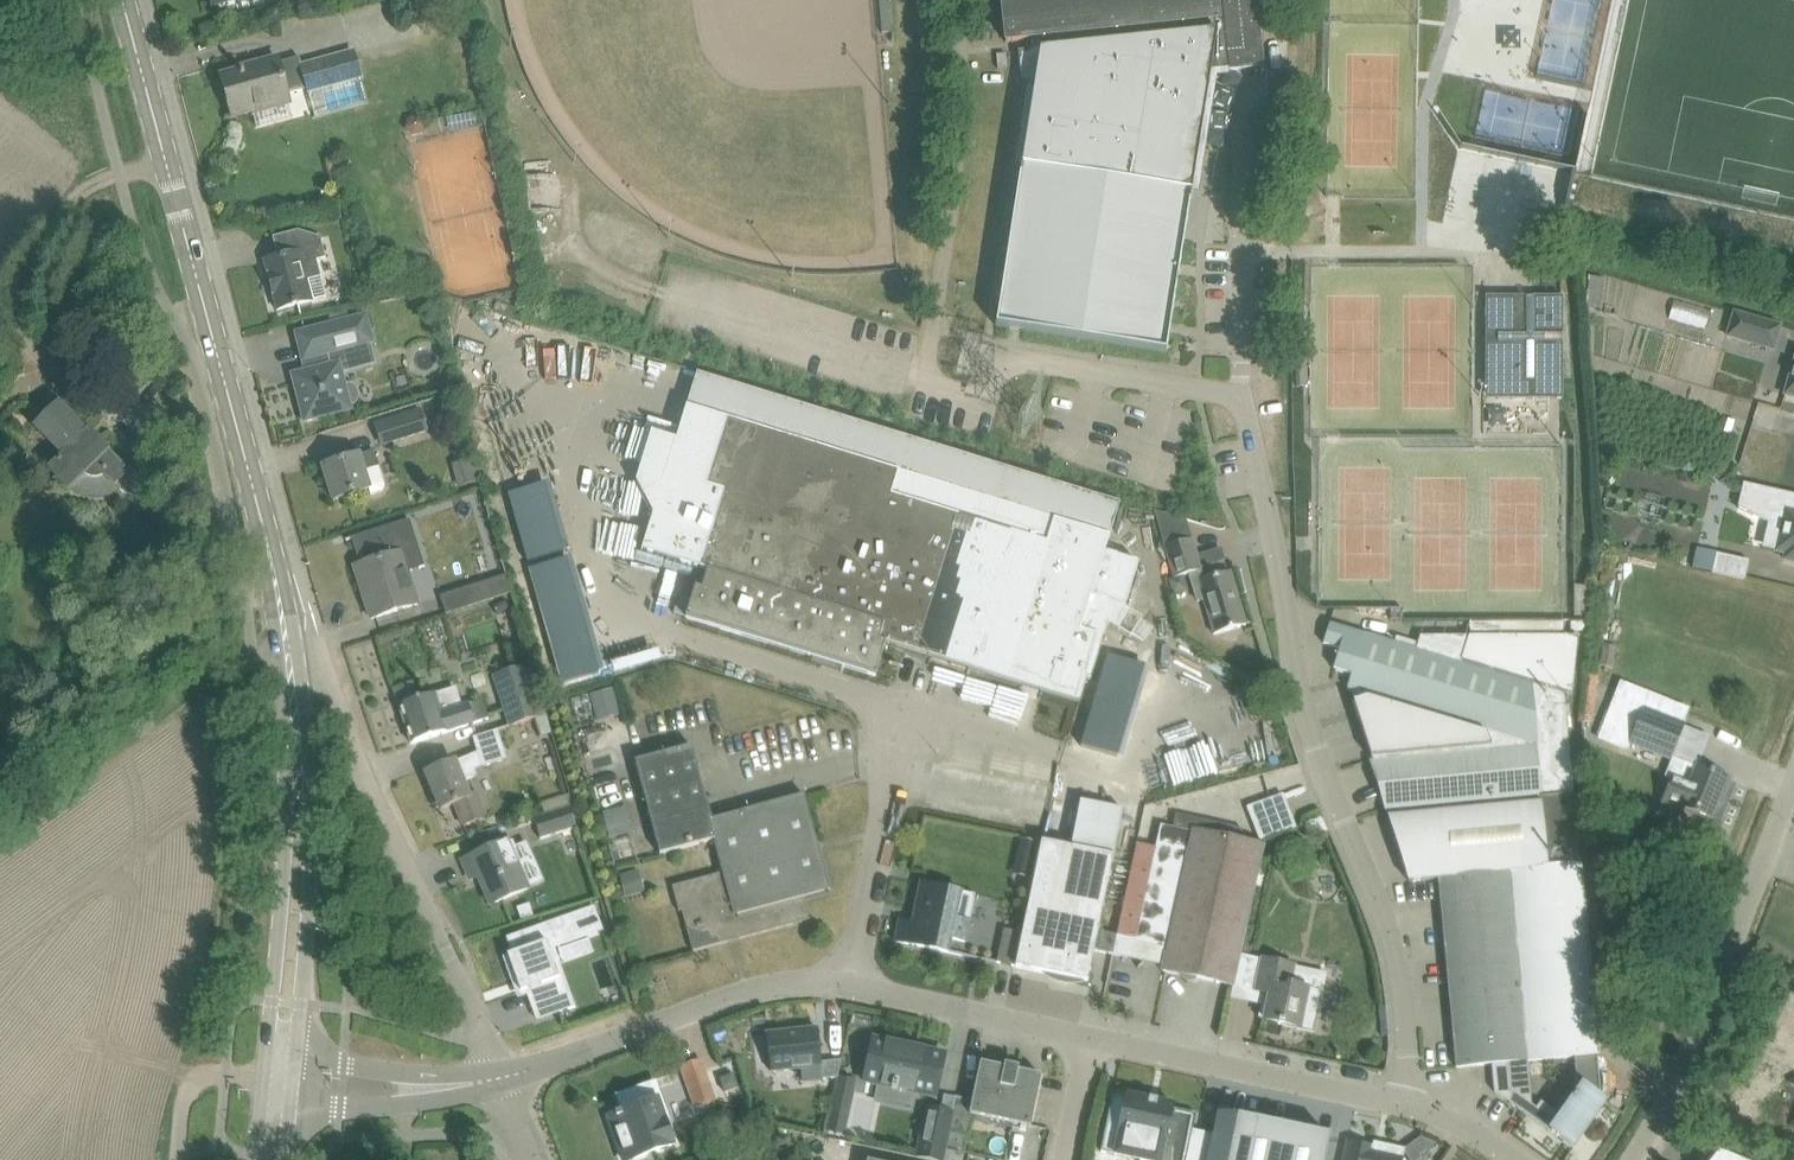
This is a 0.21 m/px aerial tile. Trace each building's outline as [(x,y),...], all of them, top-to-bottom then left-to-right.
[(890,30),(890,0),(877,0),(877,30),(890,30)] [(1006,42),(1031,40),(1032,49),(1219,30),(1223,69),(1229,68),(1229,70),(1252,68),(1253,76),(1264,75),(1263,67),(1265,67),(1258,0),(1002,0),(1006,42)] [(1224,71),(1219,30),(1032,50),(1017,51),(1020,81),(1034,83),(996,326),(1166,353),(1211,72),(1224,71)] [(222,76),(232,115),(253,110),(252,107),(288,98),(286,93),(306,88),(314,118),(366,104),(360,80),(361,80),(354,54),(302,67),(300,58),(279,63),(278,59),(251,66),(252,68),(222,76)] [(406,128),(413,136),(423,134),(426,125),(420,117),(410,119),(406,128)] [(320,236),(298,229),(273,236),(278,257),(264,260),(277,310),(327,297),(317,259),(325,257),(320,236)] [(1505,378),(1511,381),(1562,381),(1562,297),(1497,297),(1497,334),(1512,334),(1512,343),(1505,346),(1500,352),(1497,366),(1499,372),(1505,378)] [(1773,349),(1780,326),(1736,313),(1729,336),(1773,349)] [(351,409),(351,407),(353,406),(355,404),(357,403),(358,401),(359,399),(360,397),(360,395),(360,394),(360,392),(360,391),(359,389),(358,388),(356,385),(354,384),(351,383),(349,383),(347,383),(345,383),(341,370),(348,369),(344,355),(370,348),(369,342),(373,341),(366,314),(296,333),(303,360),(306,359),(309,370),(292,374),(305,421),(351,409)] [(1785,394),(1793,397),(1793,363),(1785,394)] [(652,432),(636,482),(654,514),(642,551),(707,571),(702,589),(695,587),(686,617),(876,676),(886,644),(1078,703),(1086,678),(1091,679),(1108,623),(1131,637),(1142,619),(1125,608),(1139,563),(1105,552),(1109,537),(1120,503),(697,373),(676,440),(652,432)] [(87,433),(55,400),(32,422),(64,455),(50,469),(62,482),(70,491),(77,485),(90,499),(107,482),(124,491),(141,499),(156,466),(139,459),(126,472),(89,431),(87,433)] [(440,422),(433,400),(419,404),(421,412),(426,427),(440,422)] [(421,412),(377,426),(383,444),(427,430),(426,427),(421,412)] [(1728,418),(1723,432),(1732,435),(1736,421),(1728,418)] [(466,436),(454,441),(459,454),(471,450),(466,436)] [(374,450),(345,459),(323,466),(334,500),(370,488),(372,494),(383,491),(385,485),(374,450)] [(1743,483),(1738,506),(1781,530),(1776,551),(1786,553),(1784,559),(1793,562),(1793,494),(1743,483)] [(1154,506),(1174,578),(1189,574),(1197,602),(1204,600),(1214,634),(1246,624),(1230,571),(1204,579),(1186,517),(1154,506)] [(394,526),(351,540),(359,565),(370,599),(366,601),(372,618),(394,611),(419,603),(402,551),(394,526)] [(1745,579),(1749,560),(1697,549),(1693,568),(1745,579)] [(1168,581),(1172,595),(1188,590),(1184,576),(1168,581)] [(494,599),(488,580),(441,596),(447,614),(494,599)] [(1574,615),(1591,615),(1592,587),(1575,586),(1574,615)] [(1333,668),(1352,674),(1348,688),(1357,691),(1535,746),(1530,685),(1329,623),(1323,642),(1339,647),(1333,668)] [(1572,693),(1578,636),(1469,636),(1462,659),(1572,693)] [(650,638),(612,645),(616,668),(672,658),(670,647),(652,651),(650,638)] [(582,660),(585,673),(612,666),(609,653),(582,660)] [(536,717),(547,714),(533,664),(495,675),(510,726),(536,717)] [(1254,672),(1259,686),(1272,682),(1267,667),(1254,672)] [(462,706),(456,687),(436,694),(417,699),(412,682),(395,687),(400,704),(399,705),(412,743),(489,718),(482,699),(462,706)] [(1581,865),(1573,788),(1564,695),(1530,685),(1535,746),(1357,691),(1379,760),(1371,761),(1387,811),(1541,796),(1541,802),(1547,868),(1581,865)] [(615,687),(590,694),(598,720),(622,714),(615,687)] [(1683,726),(1613,699),(1597,738),(1626,749),(1629,741),(1671,757),(1683,726)] [(552,734),(547,714),(536,717),(542,737),(552,734)] [(455,761),(426,772),(435,792),(430,794),(436,808),(440,806),(441,808),(455,802),(464,824),(486,815),(477,792),(469,796),(463,781),(477,776),(475,769),(507,758),(498,729),(473,737),(478,752),(455,761)] [(660,854),(670,851),(714,840),(723,873),(672,886),(679,911),(682,911),(693,951),(810,919),(804,897),(830,890),(805,794),(713,819),(693,746),(635,761),(660,854)] [(1662,807),(1671,811),(1680,815),(1684,806),(1710,816),(1720,792),(1723,794),(1729,778),(1698,766),(1690,787),(1672,780),(1662,807)] [(541,805),(544,814),(573,805),(569,792),(552,798),(553,801),(541,805)] [(1284,794),(1262,803),(1248,808),(1261,841),(1296,827),(1284,794)] [(1409,881),(1439,878),(1509,872),(1547,868),(1541,802),(1389,816),(1409,881)] [(544,814),(534,817),(540,839),(580,827),(573,805),(544,814)] [(628,806),(604,812),(609,836),(634,830),(628,806)] [(1136,842),(1117,935),(1121,936),(1117,955),(1164,965),(1196,818),(1176,813),(1173,827),(1161,825),(1156,847),(1136,842)] [(1233,985),(1254,885),(1262,887),(1268,860),(1260,859),(1263,846),(1240,841),(1243,829),(1205,820),(1205,819),(1196,818),(1164,965),(1163,970),(1233,985)] [(1306,827),(1305,838),(1320,839),(1321,829),(1306,827)] [(1042,841),(1022,933),(1016,966),(1088,981),(1094,950),(1117,955),(1121,936),(1117,935),(1098,931),(1115,856),(1110,854),(1111,848),(1128,852),(1133,831),(1115,828),(1113,836),(1075,828),(1071,847),(1042,841)] [(507,840),(485,850),(463,860),(472,880),(479,876),(491,905),(528,888),(507,840)] [(1598,1053),(1596,1030),(1595,1015),(1581,865),(1547,868),(1509,872),(1514,919),(1518,966),(1522,1013),(1452,1020),(1456,1067),(1492,1064),(1509,1062),(1574,1056),(1598,1053)] [(620,875),(625,896),(645,891),(640,870),(620,875)] [(1509,872),(1439,878),(1443,925),(1514,919),(1509,872)] [(900,921),(896,941),(948,951),(951,937),(965,940),(969,921),(975,894),(961,891),(945,888),(922,883),(913,923),(900,921)] [(533,914),(529,904),(518,907),(522,918),(533,914)] [(601,924),(595,905),(506,936),(512,952),(503,956),(510,977),(515,975),(521,991),(526,989),(532,1005),(566,993),(548,943),(601,924)] [(1514,919),(1443,925),(1447,973),(1518,966),(1514,919)] [(997,962),(1016,966),(1022,933),(1004,929),(997,962)] [(1295,966),(1263,959),(1256,990),(1270,993),(1264,1019),(1279,1022),(1279,1023),(1283,1024),(1284,1020),(1315,1027),(1322,993),(1290,986),(1295,966)] [(1518,966),(1447,973),(1452,1020),(1522,1013),(1518,966)] [(725,1024),(713,1028),(717,1042),(730,1037),(725,1024)] [(842,1059),(822,1062),(818,1028),(768,1034),(772,1072),(801,1068),(802,1081),(838,1078),(842,1059)] [(900,1040),(899,1045),(873,1039),(864,1081),(936,1096),(945,1054),(931,1051),(932,1047),(900,1040)] [(1509,1062),(1492,1064),(1494,1091),(1573,1147),(1606,1101),(1603,1099),(1598,1053),(1574,1056),(1576,1081),(1555,1111),(1541,1101),(1536,1107),(1511,1090),(1509,1062)] [(681,1067),(696,1107),(715,1100),(701,1060),(681,1067)] [(981,1062),(971,1106),(966,1104),(955,1102),(949,1131),(951,1132),(966,1135),(971,1114),(1031,1127),(1042,1075),(981,1062)] [(725,1092),(738,1087),(734,1074),(721,1079),(725,1092)] [(840,1076),(836,1095),(852,1098),(857,1080),(840,1076)] [(625,1159),(627,1159),(673,1144),(654,1091),(625,1102),(628,1111),(621,1113),(621,1112),(616,1113),(617,1115),(610,1117),(625,1159)] [(1102,1151),(1144,1159),(1188,1159),(1189,1158),(1192,1144),(1198,1114),(1173,1109),(1174,1104),(1128,1094),(1125,1111),(1111,1108),(1102,1151)] [(1189,1158),(1199,1159),(1248,1159),(1256,1121),(1256,1120),(1218,1112),(1210,1148),(1192,1144),(1189,1158)] [(913,1156),(932,1159),(942,1159),(950,1120),(922,1114),(913,1156)] [(1329,1136),(1256,1120),(1256,1121),(1248,1159),(1324,1159),(1329,1136)] [(751,1127),(735,1132),(738,1142),(757,1144),(751,1127)] [(951,1132),(948,1145),(965,1148),(968,1135),(966,1135),(951,1132)] [(1344,1159),(1401,1159),(1403,1150),(1375,1144),(1374,1147),(1349,1141),(1344,1159)] [(1719,1151),(1712,1159),(1739,1159),(1719,1151)]
